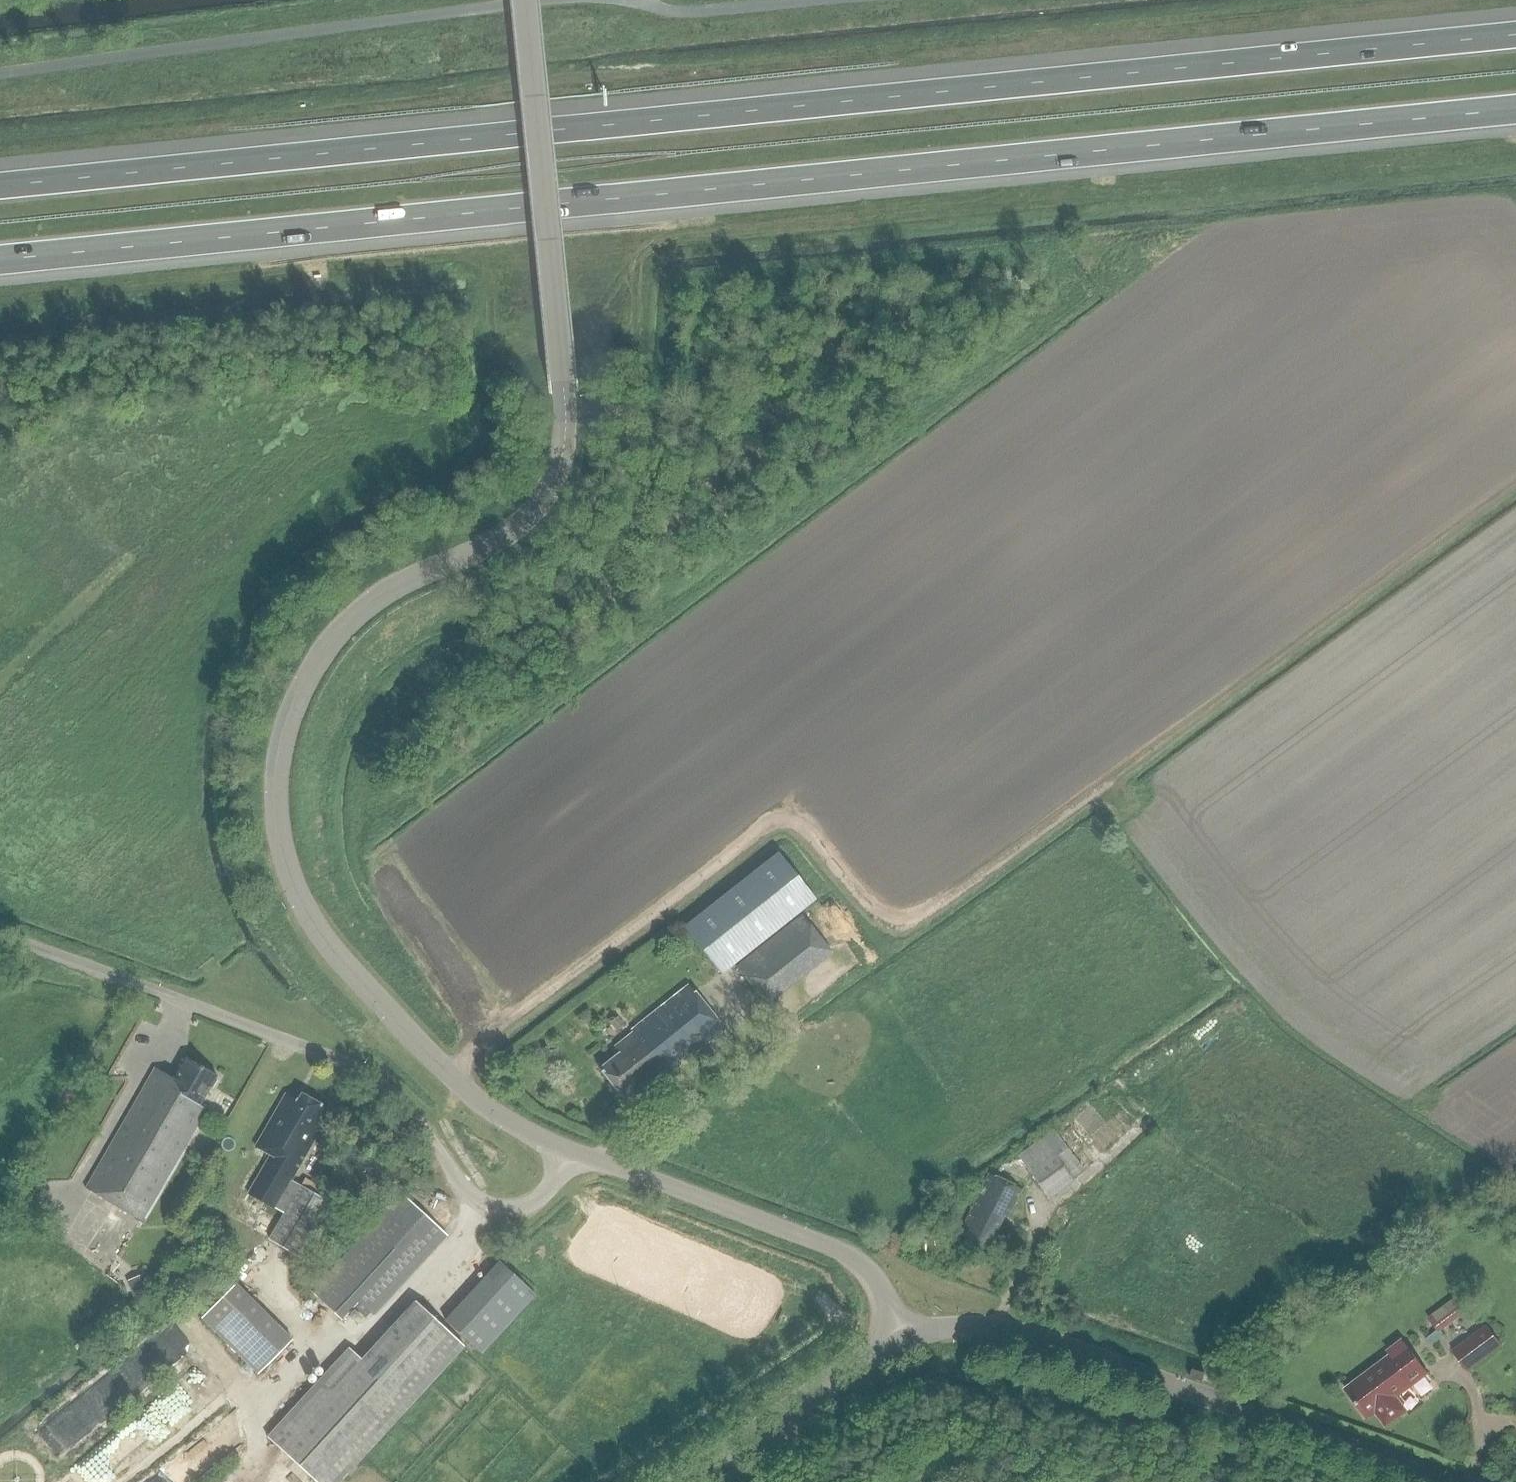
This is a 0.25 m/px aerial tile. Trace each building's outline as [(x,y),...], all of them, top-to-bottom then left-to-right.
[(777,851),(682,926),(721,975),(816,900),(777,851)] [(628,1092),(634,1100),(723,1030),(688,985),(629,1031),(631,1033),(614,1046),(619,1053),(601,1068),(623,1096),(628,1092)] [(619,1014),(609,1022),(616,1030),(626,1023),(619,1014)] [(143,1221),(206,1108),(201,1105),(218,1075),(185,1057),(173,1079),(153,1068),(86,1189),(143,1221)] [(256,1147),(269,1154),(267,1157),(247,1193),(283,1214),(268,1239),(300,1258),(331,1204),(289,1180),(294,1172),(295,1168),(297,1169),(330,1109),(301,1094),(297,1101),(285,1094),(256,1147)] [(1074,1181),(1072,1179),(1083,1171),(1054,1129),(1017,1155),(1048,1199),(1074,1181)] [(1021,1189),(989,1174),(960,1234),(968,1238),(964,1245),(980,1253),(984,1246),(992,1249),(1002,1228),(998,1226),(1003,1215),(1007,1217),(1021,1189)] [(401,1194),(312,1292),(342,1319),(360,1300),(375,1313),(446,1235),(401,1194)] [(1017,1238),(1009,1234),(1005,1243),(1013,1247),(1017,1238)] [(503,1258),(448,1317),(486,1352),(540,1293),(503,1258)] [(142,1274),(127,1280),(136,1300),(150,1294),(142,1274)] [(241,1280),(204,1316),(261,1373),(297,1337),(241,1280)] [(1457,1297),(1428,1318),(1439,1332),(1467,1311),(1457,1297)] [(267,1438),(315,1481),(339,1481),(409,1405),(409,1406),(463,1346),(414,1302),(387,1331),(388,1332),(361,1361),(348,1349),(267,1438)] [(1502,1346),(1487,1326),(1453,1352),(1468,1371),(1502,1346)] [(1345,1389),(1368,1419),(1376,1413),(1386,1426),(1406,1411),(1396,1398),(1414,1384),(1412,1381),(1418,1377),(1420,1379),(1428,1373),(1402,1340),(1387,1351),(1391,1355),(1345,1389)] [(1190,1378),(1203,1383),(1206,1374),(1193,1369),(1190,1378)]
